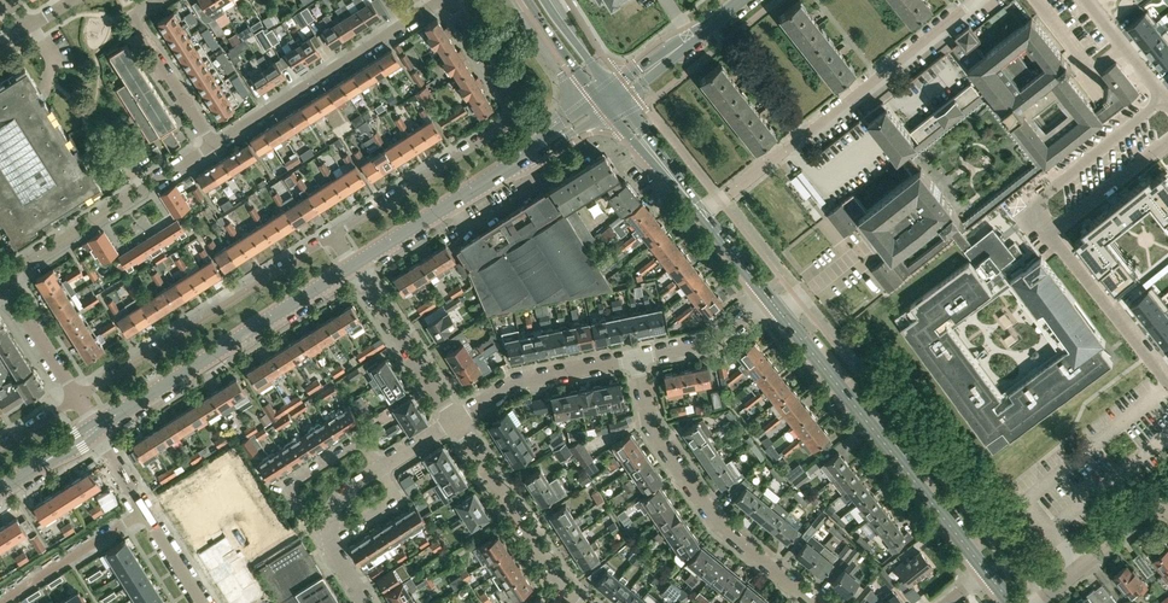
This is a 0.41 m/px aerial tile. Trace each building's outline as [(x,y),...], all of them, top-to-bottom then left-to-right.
[(215,16),(223,11),(222,9),(216,0),(200,0),(211,18),(208,21),(216,35),(223,30),(215,16)] [(222,9),(231,4),(228,0),(216,0),(222,9)] [(358,9),(359,9),(367,22),(379,14),(371,1),(363,5),(360,0),(353,0),(358,9)] [(907,15),(906,16),(913,24),(933,8),(927,0),(895,0),(907,15)] [(821,28),(815,20),(814,21),(810,16),(811,15),(805,8),(804,8),(798,1),(778,17),(784,25),(785,25),(800,44),(799,44),(806,52),(826,36),(820,28),(821,28)] [(231,5),(231,6),(236,12),(240,9),(236,2),(231,5)] [(349,9),(345,3),(340,6),(344,12),(349,9)] [(315,19),(307,6),(300,11),(308,23),(315,19)] [(340,20),(334,24),(343,37),(355,29),(347,16),(344,12),(340,6),(335,9),(339,15),(337,16),(340,20)] [(359,9),(358,9),(347,16),(355,29),(367,22),(359,9)] [(1145,12),(1127,27),(1136,38),(1154,23),(1157,22),(1148,10),(1145,12)] [(187,20),(194,15),(192,11),(184,16),(187,20)] [(301,27),(308,23),(300,11),(293,15),(301,27)] [(158,21),(166,33),(181,24),(173,12),(158,21)] [(331,45),(343,37),(334,24),(327,13),(322,16),(329,27),(322,32),(331,45)] [(268,27),(280,20),(277,16),(273,18),(270,14),(262,19),(268,27)] [(194,15),(187,20),(190,25),(197,20),(194,15)] [(868,121),(867,122),(898,160),(901,158),(914,173),(867,211),(853,193),(828,213),(845,235),(859,224),(857,222),(861,219),(868,229),(873,234),(869,237),(878,248),(881,245),(892,258),(888,261),(886,259),(872,269),(889,290),(912,271),(907,266),(899,256),(941,222),(987,278),(991,275),(1000,287),(1008,281),(998,269),(1013,258),(1015,261),(1025,254),(1015,242),(1009,246),(993,226),(991,228),(968,202),(957,188),(925,150),(984,102),(1041,172),(1138,93),(1115,63),(1102,74),(1101,74),(1109,83),(1105,87),(1110,94),(1114,99),(1098,112),(1093,107),(1065,71),(1071,66),(1068,62),(1049,38),(1032,17),(984,55),(975,45),(981,40),(973,30),(970,26),(955,37),(956,38),(959,42),(958,43),(957,42),(952,47),(983,86),(978,90),(972,83),(939,110),(938,109),(910,131),(910,132),(887,105),(886,107),(883,102),(865,117),(868,121)] [(426,35),(430,42),(433,46),(436,44),(441,51),(453,43),(448,36),(451,35),(449,31),(446,26),(443,28),(437,18),(425,26),(429,33),(426,35)] [(260,19),(255,23),(250,25),(253,30),(263,24),(260,19)] [(279,41),(275,33),(286,26),(283,22),(265,33),(272,45),(279,41)] [(1154,23),(1136,38),(1144,48),(1162,34),(1154,23)] [(188,36),(181,24),(166,33),(173,45),(188,36)] [(205,38),(212,33),(208,28),(201,32),(205,38)] [(265,50),(272,45),(265,33),(262,28),(255,33),(265,50)] [(1144,48),(1152,58),(1167,46),(1167,31),(1167,30),(1162,34),(1144,48)] [(236,32),(228,37),(232,45),(241,40),(236,32)] [(208,44),(216,39),(212,33),(205,38),(208,44)] [(193,43),(188,36),(173,45),(181,57),(202,44),(199,39),(193,43)] [(839,50),(835,46),(833,42),(832,43),(826,36),(806,52),(812,60),(813,60),(828,78),(827,79),(834,87),(854,71),(848,63),(849,63),(843,55),(842,55),(838,51),(839,50)] [(287,41),(292,49),(285,53),(295,68),(307,60),(298,45),(297,45),(292,38),(287,41)] [(310,38),(298,45),(307,60),(319,52),(310,38)] [(216,39),(208,44),(212,50),(219,45),(216,39)] [(403,49),(399,43),(393,46),(397,52),(403,49)] [(442,60),(445,64),(449,71),(452,69),(456,76),(452,78),(452,79),(469,68),(463,59),(465,57),(460,49),(458,51),(453,43),(441,51),(445,58),(442,60)] [(177,123),(126,44),(120,48),(118,45),(107,52),(127,82),(116,89),(149,141),(160,135),(170,150),(181,144),(170,127),(177,123)] [(204,48),(202,44),(181,57),(188,69),(204,60),(199,52),(204,48)] [(1152,58),(1161,70),(1167,64),(1167,46),(1152,58)] [(400,62),(392,49),(379,57),(387,71),(400,62)] [(243,61),(235,50),(228,55),(236,65),(243,61)] [(220,62),(227,57),(223,51),(216,56),(220,62)] [(400,57),(404,63),(410,59),(406,53),(400,57)] [(227,57),(220,62),(223,68),(231,63),(227,57)] [(375,79),(387,71),(379,57),(366,66),(375,79)] [(259,90),(272,82),(259,62),(257,59),(251,62),(258,73),(251,77),(259,90)] [(264,59),(259,62),(272,82),(284,75),(276,61),(268,66),(264,59)] [(404,63),(408,69),(413,65),(410,59),(404,63)] [(208,67),(204,60),(188,69),(196,82),(217,68),(214,63),(208,67)] [(231,63),(223,68),(227,73),(234,69),(231,63)] [(742,91),(736,84),(736,83),(735,84),(731,79),(732,79),(731,78),(726,71),(725,71),(719,64),(699,80),(705,88),(706,88),(721,107),(720,107),(727,115),(747,99),(741,92),(742,91)] [(369,88),(366,84),(375,79),(366,66),(353,74),(362,87),(361,87),(364,92),(369,88)] [(0,223),(3,221),(10,233),(8,235),(13,243),(14,245),(25,237),(33,233),(32,231),(52,218),(50,216),(62,208),(64,211),(80,200),(78,198),(90,190),(92,193),(100,188),(101,187),(94,176),(89,168),(88,169),(85,164),(80,156),(74,148),(72,150),(66,141),(64,138),(67,136),(57,120),(54,121),(46,110),(49,108),(46,103),(38,90),(36,87),(37,86),(32,78),(25,67),(24,68),(15,73),(17,76),(5,83),(4,81),(0,83),(0,223)] [(196,82),(204,93),(219,84),(214,76),(219,72),(217,68),(196,82)] [(456,87),(460,93),(463,97),(464,97),(468,103),(468,104),(484,94),(485,94),(480,86),(483,84),(480,80),(478,76),(475,78),(469,68),(452,79),(457,86),(456,87)] [(411,74),(414,80),(420,76),(416,70),(411,74)] [(349,95),(361,87),(362,87),(353,74),(340,82),(349,95)] [(414,80),(418,84),(418,86),(424,82),(420,76),(414,80)] [(336,103),(348,96),(349,95),(340,82),(327,90),(336,103)] [(223,91),(219,84),(204,93),(211,106),(232,92),(229,87),(223,91)] [(402,84),(397,87),(402,94),(407,91),(402,84)] [(427,86),(422,89),(426,96),(431,92),(436,89),(434,86),(429,89),(427,86)] [(423,106),(435,98),(431,92),(426,96),(422,89),(415,93),(423,106)] [(327,90),(315,98),(323,112),(336,103),(327,90)] [(234,96),(232,92),(211,106),(219,117),(234,107),(229,99),(234,96)] [(492,107),(484,94),(468,104),(468,103),(466,105),(471,113),(476,109),(479,115),(492,107)] [(310,120),(323,112),(315,98),(302,107),(310,120)] [(760,113),(756,108),(754,106),(753,106),(747,99),(727,115),(733,123),(734,123),(749,142),(748,142),(755,150),(775,134),(769,126),(770,126),(764,118),(763,119),(759,114),(760,113)] [(464,105),(457,110),(461,116),(467,112),(464,105)] [(297,128),(310,120),(302,107),(289,115),(297,128)] [(422,116),(428,113),(424,107),(418,111),(422,116)] [(461,116),(457,110),(448,115),(452,121),(461,116)] [(365,120),(372,116),(369,111),(362,115),(365,120)] [(349,119),(354,128),(364,121),(359,112),(349,119)] [(289,115),(276,123),(288,141),(293,138),(290,133),(297,128),(289,115)] [(442,127),(443,127),(452,121),(448,115),(439,122),(442,127)] [(394,119),(397,124),(403,121),(400,116),(394,119)] [(442,134),(432,119),(419,126),(429,142),(442,134)] [(407,126),(403,121),(397,124),(401,129),(407,126)] [(272,144),(279,139),(283,145),(288,141),(276,123),(263,131),(272,144)] [(419,126),(408,134),(418,149),(429,142),(419,126)] [(399,131),(403,137),(396,141),(406,157),(418,149),(408,134),(404,128),(399,131)] [(267,153),(264,149),(272,144),(263,131),(250,140),(258,153),(259,152),(262,157),(267,153)] [(380,136),(377,131),(371,134),(374,139),(380,136)] [(383,141),(380,136),(374,139),(377,145),(383,141)] [(396,141),(384,149),(394,164),(406,157),(396,141)] [(257,156),(249,143),(235,151),(247,169),(252,166),(249,162),(257,156)] [(299,154),(303,160),(314,153),(310,147),(299,154)] [(360,164),(370,180),(382,172),(372,156),(366,160),(359,149),(353,153),(361,164),(360,164)] [(384,149),(372,156),(382,172),(394,164),(384,149)] [(231,173),(238,169),(240,173),(242,172),(244,174),(248,171),(247,169),(235,151),(222,159),(231,173)] [(348,153),(343,156),(346,162),(351,158),(348,153)] [(566,178),(549,188),(550,190),(563,210),(584,244),(593,236),(572,203),(579,199),(585,196),(606,182),(611,190),(621,183),(616,176),(618,175),(604,153),(571,174),(566,178)] [(292,157),(297,163),(300,161),(296,154),(292,157)] [(355,164),(351,158),(346,162),(349,168),(343,172),(353,188),(365,180),(355,164)] [(222,159),(209,168),(221,185),(223,189),(226,187),(224,184),(227,182),(223,178),(231,173),(222,159)] [(318,165),(321,170),(327,166),(324,161),(318,165)] [(343,172),(336,176),(332,170),(330,171),(327,166),(321,170),(325,175),(327,173),(331,179),(341,195),(353,188),(343,172)] [(196,176),(205,190),(213,185),(215,189),(221,185),(209,168),(196,176)] [(293,171),(282,178),(287,187),(295,181),(295,180),(298,178),(293,171)] [(1076,240),(1116,290),(1137,274),(1106,236),(1151,200),(1167,221),(1167,178),(1163,171),(1153,179),(1150,175),(1082,228),(1085,232),(1076,240)] [(184,179),(187,184),(192,181),(189,176),(184,179)] [(295,181),(298,185),(304,181),(301,176),(298,178),(295,180),(295,181)] [(331,179),(320,187),(330,202),(341,195),(331,179)] [(611,190),(607,193),(621,211),(639,197),(625,179),(621,183),(611,190)] [(307,186),(304,181),(298,185),(301,190),(307,186)] [(160,195),(167,206),(185,194),(183,191),(180,192),(175,185),(160,195)] [(192,190),(195,195),(201,191),(198,186),(192,190)] [(320,187),(308,194),(318,210),(330,202),(320,187)] [(544,193),(498,222),(547,301),(555,300),(583,294),(612,288),(611,287),(601,270),(598,266),(598,265),(584,244),(563,210),(550,190),(545,193),(544,193)] [(198,199),(204,196),(201,191),(195,195),(198,199)] [(271,195),(275,200),(281,196),(278,191),(271,195)] [(167,206),(175,217),(190,207),(185,199),(188,198),(185,194),(167,206)] [(308,194),(296,201),(306,217),(318,210),(308,194)] [(292,195),(284,201),(281,196),(275,200),(278,205),(281,203),(285,209),(295,225),(306,217),(296,201),(292,195)] [(222,212),(229,207),(224,200),(217,206),(222,212)] [(619,215),(609,223),(610,223),(617,233),(620,237),(626,232),(623,228),(631,221),(636,228),(631,232),(633,234),(634,234),(636,237),(638,235),(641,233),(657,220),(652,215),(653,214),(649,208),(648,209),(642,201),(626,214),(626,215),(624,217),(619,215)] [(248,210),(251,215),(257,211),(254,206),(248,210)] [(285,209),(273,216),(283,232),(295,225),(285,209)] [(260,216),(257,211),(251,215),(254,220),(260,216)] [(217,218),(221,225),(226,222),(221,215),(217,218)] [(273,216),(261,224),(271,240),(283,232),(273,216)] [(187,234),(184,230),(180,224),(178,219),(163,229),(170,241),(174,238),(173,236),(179,233),(182,237),(187,234)] [(657,220),(641,233),(644,237),(650,245),(666,232),(665,230),(666,230),(662,224),(661,225),(657,220)] [(185,221),(180,224),(184,230),(189,226),(185,221)] [(211,224),(216,231),(220,228),(216,221),(211,224)] [(230,221),(225,225),(228,230),(233,226),(230,221)] [(461,246),(456,250),(462,260),(460,261),(468,274),(469,273),(487,314),(541,302),(547,301),(498,222),(461,246)] [(261,224),(249,231),(259,247),(271,240),(261,224)] [(601,232),(607,240),(616,233),(609,225),(601,232)] [(236,231),(233,226),(228,230),(231,235),(236,231)] [(163,229),(148,238),(158,253),(163,249),(160,245),(165,242),(166,244),(170,241),(163,229)] [(90,249),(93,253),(110,242),(103,231),(88,240),(93,248),(90,249)] [(249,231),(238,239),(248,255),(259,247),(249,231)] [(666,232),(650,245),(659,257),(676,244),(671,238),(672,237),(668,232),(667,233),(666,232)] [(633,235),(627,240),(630,245),(637,239),(638,241),(644,237),(641,233),(638,235),(636,237),(634,234),(633,234),(633,235)] [(144,255),(150,251),(152,256),(158,253),(148,238),(134,247),(142,259),(145,257),(144,255)] [(832,243),(817,238),(810,259),(834,267),(837,260),(827,257),(832,243)] [(212,239),(207,243),(210,248),(216,245),(212,239)] [(238,239),(226,246),(236,262),(248,255),(238,239)] [(627,240),(619,246),(621,248),(623,251),(630,245),(627,240)] [(102,263),(117,253),(110,242),(93,253),(95,257),(98,255),(102,263)] [(676,244),(659,257),(669,269),(685,256),(684,254),(685,253),(681,248),(680,249),(676,244)] [(445,246),(432,254),(445,274),(452,269),(449,263),(454,260),(455,259),(446,245),(445,246)] [(214,254),(224,270),(236,262),(226,246),(214,254)] [(119,257),(122,261),(125,267),(126,267),(128,271),(134,268),(131,263),(136,260),(137,262),(142,259),(134,247),(119,257)] [(202,256),(206,262),(199,266),(209,282),(221,274),(204,247),(198,251),(202,256)] [(942,259),(946,266),(963,257),(959,250),(942,259)] [(167,257),(165,254),(163,251),(158,254),(162,260),(167,257)] [(154,257),(158,263),(162,260),(158,254),(154,257)] [(432,254),(419,262),(428,276),(435,272),(438,278),(445,274),(432,254)] [(175,259),(178,265),(184,261),(181,256),(175,259)] [(685,256),(669,269),(678,280),(694,267),(690,262),(691,261),(687,256),(686,256),(685,256)] [(1042,256),(1011,279),(1038,316),(1038,315),(1043,311),(1070,346),(1009,391),(1014,398),(998,409),(993,403),(1001,397),(948,325),(940,331),(935,324),(951,312),(956,319),(993,292),(970,261),(911,305),(912,305),(918,314),(902,326),(901,326),(986,442),(987,441),(1003,429),(1010,438),(1009,438),(1010,439),(1113,363),(1101,346),(1106,342),(1042,256)] [(80,261),(83,265),(83,266),(89,262),(86,257),(80,261)] [(653,258),(645,264),(649,269),(656,263),(653,258)] [(121,270),(125,267),(122,261),(117,264),(121,270)] [(187,266),(184,261),(178,265),(181,270),(187,266)] [(460,261),(456,264),(464,277),(468,274),(460,261)] [(83,266),(89,275),(92,280),(98,276),(89,262),(83,266)] [(419,262),(406,270),(416,284),(419,289),(426,284),(423,279),(428,276),(419,262)] [(602,262),(598,265),(598,266),(603,274),(608,271),(602,262)] [(645,264),(638,270),(642,274),(649,269),(645,264)] [(197,289),(209,282),(199,266),(188,274),(197,289)] [(82,273),(78,267),(71,272),(75,277),(82,273)] [(694,267),(678,280),(687,292),(704,279),(703,278),(704,277),(699,271),(698,272),(694,267)] [(53,269),(36,279),(45,293),(63,282),(58,274),(57,275),(53,269)] [(394,279),(392,280),(395,285),(397,284),(402,292),(410,288),(413,293),(419,289),(416,284),(406,270),(393,278),(394,279)] [(160,276),(157,271),(151,274),(154,279),(160,276)] [(68,282),(75,277),(71,272),(65,276),(68,282)] [(185,296),(197,289),(188,274),(176,281),(185,296)] [(163,281),(160,276),(154,279),(157,284),(163,281)] [(704,279),(687,292),(697,304),(713,291),(709,285),(710,285),(706,279),(704,280),(704,279)] [(174,304),(185,296),(176,281),(164,289),(174,304)] [(672,281),(666,286),(670,290),(676,285),(672,281)] [(71,295),(63,282),(45,293),(53,306),(71,295)] [(459,284),(454,288),(458,294),(463,291),(459,284)] [(130,294),(137,290),(133,286),(127,290),(130,294)] [(666,286),(659,291),(663,296),(670,290),(666,286)] [(1149,290),(1130,304),(1139,315),(1161,298),(1152,287),(1149,290)] [(454,288),(448,291),(452,298),(458,294),(454,288)] [(608,290),(609,299),(619,297),(618,288),(608,290)] [(162,311),(174,304),(164,289),(153,296),(162,311)] [(137,290),(130,294),(133,299),(134,299),(137,297),(140,295),(137,290)] [(713,291),(697,304),(706,316),(720,305),(722,303),(721,301),(722,301),(718,295),(717,296),(713,291)] [(99,300),(96,294),(89,298),(92,304),(99,300)] [(80,308),(71,295),(53,306),(62,320),(80,308)] [(151,319),(162,311),(153,296),(141,304),(151,319)] [(125,304),(129,311),(139,326),(151,319),(141,304),(137,297),(134,299),(133,299),(125,304)] [(85,309),(92,304),(89,298),(82,303),(85,309)] [(431,298),(426,301),(430,308),(436,305),(431,298)] [(446,303),(444,304),(448,311),(458,305),(454,298),(446,303)] [(1139,315),(1147,326),(1165,311),(1167,309),(1167,306),(1161,298),(1139,315)] [(107,302),(110,308),(116,304),(113,299),(107,302)] [(426,301),(417,307),(421,314),(430,308),(426,301)] [(116,304),(110,308),(113,312),(119,308),(116,304)] [(547,304),(542,305),(543,315),(545,323),(546,323),(550,322),(549,314),(547,304)] [(351,305),(337,314),(350,334),(363,326),(359,320),(360,319),(354,311),(356,310),(353,305),(351,306),(351,305)] [(690,305),(683,311),(686,316),(694,310),(690,305)] [(720,305),(711,312),(716,317),(724,310),(720,305)] [(652,307),(646,309),(646,310),(650,331),(665,328),(660,307),(652,309),(652,307)] [(88,321),(80,308),(62,320),(70,333),(88,321)] [(638,310),(632,311),(633,313),(637,335),(638,334),(638,333),(650,331),(646,310),(638,312),(638,310)] [(695,310),(681,321),(686,327),(700,316),(695,310)] [(139,326),(129,311),(117,319),(127,334),(139,326)] [(442,314),(427,324),(436,338),(451,328),(456,324),(447,311),(442,314)] [(683,311),(675,317),(679,321),(686,316),(683,311)] [(1147,326),(1155,336),(1167,326),(1167,314),(1165,311),(1147,326)] [(624,313),(618,314),(619,316),(623,337),(637,335),(633,313),(625,315),(624,313)] [(337,314),(325,322),(334,336),(346,328),(350,334),(337,314)] [(613,317),(605,319),(609,339),(622,337),(622,338),(623,337),(619,316),(618,314),(613,315),(613,317)] [(599,320),(591,322),(595,342),(609,339),(605,319),(605,317),(599,318),(599,320)] [(116,326),(112,320),(105,325),(109,331),(116,326)] [(97,335),(88,321),(70,333),(79,346),(97,335)] [(325,322),(311,330),(321,344),(334,336),(325,322)] [(579,322),(574,323),(574,325),(578,346),(593,343),(589,322),(580,324),(579,322)] [(103,335),(109,331),(105,325),(99,329),(103,335)] [(565,325),(560,326),(560,328),(564,349),(578,346),(574,325),(566,327),(565,325)] [(1155,336),(1164,347),(1167,344),(1167,326),(1155,336)] [(552,327),(546,329),(547,331),(551,351),(564,349),(560,328),(552,329),(552,327)] [(4,411),(26,397),(27,398),(45,386),(33,368),(32,369),(7,329),(0,334),(0,404),(4,411)] [(505,341),(503,342),(504,346),(507,347),(509,360),(524,357),(519,336),(519,334),(518,329),(501,332),(502,340),(505,340),(505,341)] [(311,330),(299,338),(308,352),(321,344),(311,330)] [(547,331),(533,333),(537,354),(551,351),(547,331)] [(527,335),(519,336),(524,357),(537,354),(533,333),(532,332),(526,333),(527,335)] [(1023,332),(1016,335),(1019,343),(1026,341),(1023,332)] [(452,347),(445,351),(446,353),(446,354),(454,367),(472,356),(478,352),(479,352),(485,348),(485,347),(488,346),(491,344),(488,339),(475,348),(474,346),(472,348),(468,350),(463,343),(457,333),(447,339),(452,347)] [(79,346),(87,360),(104,349),(100,343),(101,342),(97,335),(79,346)] [(299,338),(286,346),(295,360),(308,352),(299,338)] [(753,342),(737,354),(743,362),(738,365),(740,367),(742,370),(746,366),(763,354),(758,348),(759,347),(755,342),(754,343),(753,342)] [(373,343),(361,350),(365,357),(377,350),(373,343)] [(286,346),(273,355),(282,369),(295,360),(286,346)] [(479,352),(478,352),(480,357),(487,352),(485,348),(479,352)] [(361,350),(356,354),(361,361),(365,357),(361,350)] [(763,354),(746,366),(742,370),(744,372),(745,374),(750,371),(756,378),(772,365),(771,364),(772,363),(768,357),(766,358),(763,354)] [(273,355),(260,363),(273,382),(274,383),(285,376),(281,370),(282,369),(273,355)] [(354,355),(348,359),(353,366),(358,362),(354,355)] [(472,356),(454,367),(463,381),(480,369),(472,356)] [(385,359),(371,368),(380,382),(394,373),(390,367),(390,364),(388,360),(386,360),(385,359)] [(725,362),(717,363),(720,376),(722,386),(723,389),(729,384),(737,378),(733,373),(728,377),(727,375),(728,375),(725,362)] [(260,363),(247,371),(259,390),(273,382),(260,363)] [(340,364),(335,367),(340,374),(345,371),(340,364)] [(772,365),(756,378),(765,390),(781,377),(777,372),(778,371),(774,365),(773,366),(772,365)] [(707,366),(692,369),(696,386),(710,383),(707,366)] [(331,370),(330,370),(335,377),(340,374),(335,367),(331,370)] [(357,367),(347,374),(351,381),(361,374),(357,367)] [(740,367),(733,373),(737,378),(744,372),(742,370),(740,367)] [(692,369),(678,372),(682,389),(696,386),(692,369)] [(678,372),(664,375),(667,392),(682,389),(678,372)] [(394,373),(380,382),(388,395),(385,396),(389,403),(405,392),(402,387),(403,386),(402,386),(402,383),(400,379),(398,379),(394,373)] [(781,377),(765,390),(774,402),(791,389),(790,387),(791,386),(787,381),(785,382),(781,377)] [(236,378),(223,386),(236,406),(242,403),(249,398),(245,392),(236,378)] [(317,378),(310,383),(314,390),(322,385),(317,378)] [(611,384),(605,385),(610,405),(611,411),(614,410),(615,412),(625,409),(624,402),(626,400),(625,394),(623,394),(620,382),(619,383),(618,381),(612,382),(611,384)] [(310,383),(304,387),(309,394),(314,390),(310,383)] [(334,384),(323,392),(329,400),(333,397),(331,395),(338,390),(334,384)] [(593,388),(592,388),(596,408),(610,405),(605,385),(600,386),(599,385),(594,386),(593,388)] [(223,386),(210,395),(223,415),(236,406),(223,386)] [(579,391),(578,391),(582,411),(596,408),(592,388),(591,388),(586,389),(585,387),(580,388),(579,391)] [(570,393),(564,394),(568,414),(569,414),(582,411),(578,391),(577,391),(576,389),(571,391),(570,393)] [(775,402),(770,406),(777,415),(778,414),(779,417),(784,413),(800,400),(796,395),(797,394),(793,389),(791,390),(791,389),(774,402),(775,402)] [(718,390),(710,392),(714,407),(722,405),(718,390)] [(759,391),(752,397),(756,401),(762,396),(759,391)] [(323,392),(317,396),(323,404),(328,401),(329,400),(323,392)] [(552,396),(550,397),(556,422),(570,420),(569,414),(568,414),(564,394),(560,395),(558,393),(553,394),(552,396)] [(210,395),(197,403),(206,417),(219,409),(223,415),(210,395)] [(373,415),(361,395),(349,402),(362,422),(373,415)] [(296,396),(286,403),(290,409),(300,403),(299,401),(296,396)] [(410,397),(391,410),(399,422),(418,409),(415,405),(415,402),(413,398),(411,398),(410,397)] [(545,397),(539,398),(541,412),(549,411),(546,397),(545,397)] [(752,397),(744,403),(748,407),(756,401),(752,397)] [(539,398),(531,400),(534,413),(541,412),(539,398)] [(777,415),(771,420),(775,425),(778,422),(781,420),(782,421),(787,418),(793,425),(809,412),(808,411),(810,410),(806,405),(804,406),(800,400),(784,413),(779,417),(778,414),(777,415)] [(300,403),(304,410),(308,407),(304,402),(303,401),(300,403)] [(269,402),(262,406),(264,409),(272,422),(289,411),(290,409),(286,403),(280,406),(281,407),(275,411),(271,405),(269,402)] [(197,403),(184,411),(193,425),(206,417),(197,403)] [(290,409),(289,411),(292,417),(304,410),(300,403),(290,409)] [(685,405),(670,408),(672,416),(686,413),(685,405)] [(341,408),(336,411),(337,413),(347,429),(352,426),(354,427),(359,424),(358,422),(348,406),(342,410),(341,408)] [(334,408),(322,415),(326,420),(336,436),(338,437),(343,434),(343,432),(347,429),(337,413),(336,411),(334,408)] [(495,422),(489,425),(497,438),(515,425),(511,419),(516,415),(511,408),(506,411),(493,420),(495,422)] [(418,409),(399,422),(407,434),(426,421),(426,418),(424,414),(421,413),(418,409)] [(727,411),(725,413),(730,419),(734,416),(729,409),(727,411)] [(184,411),(172,419),(180,433),(193,425),(184,411)] [(809,412),(793,425),(802,437),(818,424),(815,419),(816,418),(812,413),(811,414),(809,412)] [(288,414),(277,421),(277,422),(281,427),(282,427),(284,426),(285,425),(292,420),(288,414)] [(734,416),(730,419),(730,420),(740,432),(745,429),(739,421),(734,416)] [(625,417),(614,421),(617,429),(629,425),(625,417)] [(702,418),(683,432),(693,446),(707,436),(707,435),(712,432),(702,418)] [(172,419),(158,428),(167,442),(180,433),(172,419)] [(319,421),(314,425),(315,427),(325,443),(330,440),(332,441),(337,438),(336,436),(326,420),(321,424),(319,421)] [(771,420),(754,433),(756,435),(758,438),(772,426),(775,425),(771,420)] [(277,421),(273,424),(276,430),(277,430),(281,427),(277,422),(277,421)] [(614,421),(608,423),(611,431),(617,429),(614,421)] [(253,423),(249,426),(254,433),(258,430),(253,423)] [(382,423),(369,432),(373,439),(386,431),(385,430),(386,430),(385,430),(382,423)] [(395,424),(385,430),(386,430),(385,430),(386,431),(389,436),(398,430),(395,424)] [(798,440),(797,441),(799,444),(802,446),(803,445),(809,452),(812,449),(828,436),(827,435),(828,434),(824,429),(823,429),(818,424),(802,437),(798,440)] [(515,425),(497,438),(505,450),(524,438),(515,425)] [(249,426),(243,430),(244,431),(245,434),(248,437),(253,433),(254,433),(249,426)] [(254,433),(253,433),(257,440),(262,437),(269,432),(265,426),(258,431),(258,430),(254,433)] [(304,434),(303,435),(313,451),(314,450),(325,443),(315,427),(304,434)] [(158,428),(146,436),(155,450),(167,442),(158,428)] [(557,430),(549,435),(553,439),(560,435),(557,430)] [(245,439),(239,443),(246,454),(247,456),(258,449),(257,448),(261,446),(257,440),(253,433),(248,437),(245,439)] [(224,434),(219,437),(224,444),(228,441),(224,434)] [(629,434),(613,445),(621,457),(637,445),(634,441),(635,439),(632,434),(630,434),(629,434)] [(302,436),(291,443),(301,459),(312,451),(313,451),(303,435),(302,436)] [(524,438),(505,450),(514,464),(524,457),(526,459),(534,453),(528,445),(532,442),(528,435),(524,438)] [(551,442),(548,443),(552,450),(565,442),(560,435),(553,439),(550,441),(551,442)] [(750,435),(745,438),(750,444),(750,446),(755,441),(753,439),(750,435)] [(146,436),(133,444),(141,458),(155,450),(146,436)] [(707,436),(693,446),(702,460),(703,460),(717,450),(707,436)] [(219,437),(214,441),(219,448),(224,444),(219,437)] [(580,439),(569,447),(572,452),(573,454),(585,446),(580,439)] [(796,439),(790,444),(793,449),(799,444),(797,441),(798,440),(796,439)] [(286,446),(280,450),(290,466),(292,467),(297,464),(297,461),(301,459),(291,443),(289,440),(284,444),(286,446)] [(750,446),(754,452),(760,448),(761,447),(755,441),(750,446)] [(565,442),(552,450),(553,451),(560,461),(570,454),(572,453),(565,442)] [(790,444),(781,451),(785,455),(793,449),(790,444)] [(442,445),(422,458),(430,471),(450,458),(447,453),(447,451),(445,447),(443,446),(442,445)] [(637,445),(621,457),(629,468),(646,457),(645,457),(646,455),(643,450),(641,450),(637,445)] [(585,446),(573,454),(578,460),(589,452),(585,446)] [(273,451),(267,454),(269,457),(279,473),(283,470),(285,471),(290,468),(290,466),(280,450),(274,454),(273,451)] [(703,460),(702,460),(712,473),(726,463),(731,459),(726,462),(717,450),(703,460)] [(198,451),(193,454),(198,461),(202,458),(198,451)] [(589,452),(578,460),(582,466),(583,466),(593,458),(589,452)] [(825,462),(821,465),(826,471),(832,479),(836,476),(849,466),(838,452),(825,462)] [(193,454),(188,457),(192,464),(198,461),(193,454)] [(264,461),(258,464),(268,480),(270,481),(275,478),(275,475),(279,473),(269,457),(267,454),(262,458),(264,461)] [(607,463),(602,466),(604,468),(608,465),(609,465),(616,460),(613,456),(606,461),(607,463)] [(646,457),(629,468),(637,480),(653,468),(650,464),(651,462),(648,457),(646,457)] [(186,458),(181,462),(184,467),(190,464),(186,458)] [(450,458),(430,471),(438,483),(458,470),(458,467),(456,463),(453,463),(450,458)] [(726,463),(712,473),(721,486),(740,473),(731,459),(726,463)] [(616,460),(609,465),(611,469),(619,464),(616,460)] [(799,463),(785,474),(789,480),(791,480),(804,469),(799,463)] [(773,465),(769,469),(774,475),(779,472),(773,465)] [(832,479),(831,479),(842,493),(847,489),(854,484),(860,479),(849,466),(836,476),(832,479)] [(172,467),(168,470),(172,477),(177,474),(172,467)] [(632,483),(625,488),(625,489),(627,492),(640,484),(645,492),(662,480),(661,479),(662,477),(659,472),(656,473),(653,468),(637,480),(632,483)] [(540,469),(524,479),(533,492),(548,482),(548,481),(550,479),(547,475),(545,476),(540,469)] [(91,470),(77,480),(86,494),(101,485),(91,470)] [(168,470),(157,476),(162,483),(172,477),(168,470)] [(438,483),(433,486),(445,503),(452,498),(449,493),(466,482),(463,477),(463,475),(461,471),(458,470),(438,483)] [(805,470),(791,480),(797,487),(810,476),(805,470)] [(586,472),(577,477),(582,486),(591,480),(586,472)] [(779,472),(774,475),(779,482),(784,478),(779,472)] [(411,475),(401,482),(404,487),(415,481),(411,475)] [(548,482),(533,492),(541,504),(551,498),(553,501),(567,492),(556,477),(549,482),(548,482)] [(745,477),(729,492),(736,497),(735,499),(748,510),(759,497),(763,492),(750,481),(745,477)] [(630,479),(622,484),(622,485),(625,488),(632,483),(630,479)] [(842,493),(839,495),(845,502),(852,496),(857,503),(871,493),(860,479),(854,484),(847,489),(842,493)] [(77,480),(63,489),(72,503),(86,494),(77,480)] [(415,481),(404,487),(411,497),(411,498),(421,491),(415,481)] [(641,498),(633,503),(637,508),(640,507),(644,513),(649,509),(666,498),(665,497),(666,495),(663,490),(661,491),(658,486),(641,498)] [(806,488),(802,493),(804,494),(806,496),(808,498),(812,494),(806,488)] [(63,489),(48,498),(58,512),(72,503),(63,489)] [(597,490),(591,494),(595,499),(597,503),(604,499),(601,495),(598,490),(597,490)] [(796,491),(792,495),(798,500),(802,496),(797,492),(796,490),(796,491)] [(472,492),(455,504),(459,510),(457,511),(461,517),(463,516),(480,504),(477,500),(477,497),(475,493),(473,493),(472,492)] [(759,497),(748,510),(761,520),(772,507),(776,501),(775,502),(763,492),(759,497)] [(871,493),(857,503),(862,508),(858,511),(865,519),(868,517),(881,506),(871,493)] [(812,494),(808,498),(810,500),(815,504),(818,499),(812,494)] [(802,496),(798,500),(800,501),(805,506),(809,502),(810,500),(808,498),(806,496),(804,498),(802,496)] [(48,498),(34,507),(43,522),(58,512),(48,498)] [(666,498),(649,509),(657,521),(674,509),(671,504),(672,502),(668,498),(666,498)] [(604,499),(597,503),(600,507),(606,503),(604,499)] [(772,507),(761,520),(774,531),(785,517),(789,512),(783,506),(776,501),(772,507)] [(98,503),(93,506),(98,514),(103,511),(98,503)] [(418,509),(423,517),(432,511),(428,504),(418,509)] [(463,516),(461,517),(465,523),(467,521),(471,528),(488,517),(488,516),(488,514),(486,510),(483,509),(480,504),(463,516)] [(409,510),(404,513),(414,529),(425,522),(415,506),(414,506),(413,505),(408,508),(409,510)] [(565,505),(550,515),(553,521),(552,523),(554,527),(557,527),(558,528),(573,518),(565,505)] [(93,506),(89,509),(94,517),(98,514),(93,506)] [(868,517),(865,519),(865,520),(876,533),(879,530),(892,520),(881,506),(868,517)] [(621,519),(628,514),(624,509),(617,514),(621,519)] [(674,509),(657,521),(665,532),(682,521),(681,520),(682,520),(679,516),(680,514),(677,510),(674,510),(674,509)] [(821,511),(811,523),(817,528),(827,516),(821,511)] [(834,511),(830,515),(836,521),(839,517),(840,517),(838,515),(834,511)] [(785,517),(774,531),(786,541),(788,539),(796,529),(797,528),(802,522),(789,512),(785,517)] [(394,519),(393,520),(403,536),(414,529),(404,513),(400,516),(398,515),(394,517),(394,519)] [(573,518),(558,528),(561,533),(560,536),(562,540),(565,540),(566,541),(582,531),(581,531),(577,524),(582,521),(578,515),(573,518)] [(839,517),(836,521),(842,526),(846,522),(841,518),(840,517),(839,517)] [(17,518),(2,527),(11,542),(26,532),(17,518)] [(387,524),(382,527),(392,543),(403,536),(393,520),(392,521),(391,519),(386,522),(387,524)] [(458,519),(449,524),(453,529),(461,524),(458,519)] [(879,530),(876,533),(878,535),(881,533),(890,544),(887,547),(892,553),(904,543),(899,537),(903,534),(892,520),(879,530)] [(70,521),(65,524),(70,532),(74,530),(70,521)] [(614,521),(608,525),(611,530),(617,525),(614,521)] [(682,521),(665,532),(673,544),(690,532),(691,530),(687,525),(685,525),(682,521)] [(436,528),(432,530),(434,534),(440,531),(443,529),(444,528),(442,523),(436,528)] [(832,523),(828,528),(833,533),(837,528),(832,523)] [(65,524),(60,527),(65,535),(70,532),(65,524)] [(617,525),(611,530),(613,534),(620,530),(617,525)] [(633,526),(625,532),(629,538),(637,533),(633,526)] [(0,529),(0,549),(11,542),(2,527),(0,529)] [(372,534),(371,535),(381,550),(392,543),(382,527),(377,530),(376,529),(372,532),(372,534)] [(837,528),(833,533),(840,539),(844,535),(837,528)] [(582,531),(566,541),(569,546),(568,549),(571,552),(574,552),(574,553),(590,543),(589,543),(585,535),(587,534),(584,529),(581,531),(582,531)] [(658,532),(651,537),(653,541),(661,536),(658,532)] [(690,532),(673,544),(678,551),(676,552),(675,554),(675,556),(675,558),(677,561),(681,565),(685,560),(690,554),(688,551),(698,544),(695,540),(696,538),(693,533),(691,533),(690,532)] [(36,533),(29,538),(39,552),(46,548),(36,533)] [(806,540),(795,554),(809,565),(819,551),(824,545),(811,533),(805,540),(806,540)] [(365,538),(360,542),(374,563),(370,557),(381,550),(371,535),(370,535),(369,534),(365,536),(365,538)] [(860,535),(855,539),(860,544),(861,545),(865,541),(866,540),(865,540),(860,535)] [(425,536),(420,539),(425,546),(429,543),(426,537),(425,536)] [(490,538),(473,550),(482,564),(488,560),(506,549),(506,548),(507,546),(505,542),(502,542),(498,536),(491,540),(490,538)] [(661,536),(653,541),(656,544),(663,539),(661,536)] [(1161,567),(1158,569),(1162,574),(1167,569),(1167,545),(1162,537),(1155,542),(1158,546),(1150,552),(1155,558),(1154,559),(1161,567)] [(125,539),(105,552),(113,563),(132,551),(125,539)] [(420,539),(416,541),(421,548),(425,546),(420,539)] [(438,540),(430,545),(434,551),(442,546),(438,540)] [(590,543),(574,553),(578,559),(577,562),(579,565),(582,565),(583,566),(598,556),(593,549),(599,546),(595,540),(589,543),(590,543)] [(865,541),(861,545),(868,551),(868,550),(872,546),(866,540),(865,541)] [(257,568),(278,601),(281,599),(283,602),(341,602),(320,570),(301,541),(261,566),(257,568)] [(360,542),(349,549),(359,564),(365,561),(369,566),(374,563),(360,542)] [(847,543),(838,554),(843,559),(852,548),(847,543)] [(844,569),(833,583),(846,594),(857,580),(851,575),(859,565),(853,560),(862,549),(856,544),(852,548),(843,559),(844,559),(849,564),(845,570),(844,569)] [(819,551),(809,565),(821,575),(832,561),(837,555),(824,545),(819,551)] [(700,546),(687,561),(698,571),(711,555),(707,552),(707,550),(703,546),(701,547),(700,546)] [(491,564),(486,566),(492,575),(496,572),(497,573),(515,561),(506,549),(488,560),(491,564)] [(403,550),(398,553),(403,560),(407,557),(403,550)] [(24,551),(19,554),(24,562),(29,559),(24,551)] [(132,551),(113,563),(120,574),(139,562),(132,551)] [(634,551),(628,559),(632,562),(637,556),(638,554),(634,551)] [(908,558),(895,568),(903,577),(897,583),(912,602),(921,595),(911,582),(932,566),(920,551),(910,560),(908,558)] [(398,553),(394,555),(399,562),(399,563),(403,560),(398,553)] [(19,554),(14,557),(19,565),(24,562),(19,554)] [(711,555),(698,571),(709,579),(722,564),(721,563),(721,561),(717,558),(716,559),(711,555)] [(597,556),(588,563),(591,567),(601,561),(597,556)] [(637,556),(632,562),(636,565),(641,559),(637,556)] [(1157,577),(1152,571),(1153,570),(1145,559),(1138,564),(1147,575),(1147,574),(1152,581),(1157,577)] [(497,573),(504,585),(505,585),(523,573),(522,572),(522,570),(520,566),(518,566),(515,561),(497,573)] [(139,562),(120,574),(127,585),(146,573),(139,562)] [(605,562),(591,572),(599,578),(595,583),(600,588),(600,590),(603,593),(606,592),(607,593),(619,578),(612,573),(614,569),(605,562)] [(393,569),(376,579),(379,583),(378,584),(381,589),(382,588),(383,590),(400,579),(408,574),(409,573),(408,572),(405,567),(402,563),(393,569)] [(463,563),(456,568),(460,573),(460,575),(461,574),(463,577),(469,573),(466,569),(463,563)] [(673,563),(666,572),(671,577),(679,568),(673,563)] [(381,564),(377,567),(381,573),(385,571),(381,564)] [(722,564),(709,579),(720,588),(733,573),(728,569),(728,567),(724,564),(722,564)] [(1140,592),(1138,589),(1142,585),(1139,581),(1141,579),(1133,569),(1132,570),(1127,565),(1114,575),(1132,598),(1140,592)] [(377,567),(367,573),(367,574),(371,580),(381,573),(377,567)] [(883,567),(877,572),(890,587),(896,583),(883,567)] [(100,569),(94,573),(96,577),(102,573),(100,569)] [(99,583),(109,577),(107,572),(96,578),(99,583)] [(691,572),(685,579),(689,582),(695,575),(691,572)] [(94,573),(88,576),(90,581),(96,577),(94,573)] [(146,573),(127,585),(134,596),(153,584),(146,573)] [(496,590),(500,596),(499,597),(503,602),(516,602),(517,602),(513,597),(523,591),(524,593),(532,588),(523,573),(505,585),(504,585),(496,590)] [(733,573),(720,588),(731,598),(744,582),(743,581),(743,579),(739,576),(737,576),(733,573)] [(384,593),(387,599),(388,598),(392,602),(395,602),(410,594),(411,592),(417,589),(418,588),(425,584),(432,579),(429,575),(429,574),(422,579),(422,580),(415,584),(410,577),(402,582),(385,593),(384,593)] [(460,575),(449,582),(454,589),(465,581),(463,577),(461,574),(460,575)] [(619,578),(607,593),(612,597),(611,599),(614,602),(617,602),(618,602),(630,588),(624,583),(627,579),(622,574),(619,578)] [(60,575),(54,579),(57,583),(63,579),(60,575)] [(695,575),(689,582),(693,585),(698,578),(695,575)] [(54,579),(48,583),(51,587),(57,583),(54,579)] [(432,579),(425,584),(431,593),(438,588),(432,579)] [(672,580),(662,592),(672,600),(682,588),(672,580)] [(232,595),(235,602),(257,602),(269,598),(263,583),(232,595)] [(134,596),(138,602),(147,602),(160,595),(153,584),(134,596)] [(733,600),(737,602),(748,602),(757,593),(756,592),(756,590),(752,587),(750,587),(746,584),(733,600)] [(852,602),(854,602),(862,602),(873,590),(867,584),(852,602)] [(618,602),(619,602),(638,602),(642,598),(634,591),(636,589),(632,586),(630,588),(618,602)] [(670,602),(681,602),(689,594),(682,588),(672,600),(670,602)] [(38,589),(32,593),(35,597),(41,593),(38,589)] [(395,602),(416,602),(413,599),(415,598),(421,594),(417,589),(411,592),(410,594),(395,602)] [(880,599),(883,602),(903,602),(892,589),(880,599)] [(1111,594),(1103,600),(1094,589),(1087,595),(1088,597),(1083,600),(1082,598),(1076,602),(1118,602),(1111,594)] [(638,602),(657,602),(659,600),(648,590),(642,598),(638,602)] [(67,598),(70,602),(86,602),(78,591),(67,598)] [(114,591),(108,595),(110,599),(116,595),(114,591)] [(485,591),(479,595),(482,600),(488,596),(485,591)] [(700,602),(707,602),(710,600),(699,591),(694,598),(700,602)] [(32,593),(26,596),(29,601),(35,597),(32,593)] [(748,602),(766,602),(767,602),(766,600),(766,599),(762,595),(760,596),(757,593),(748,602)] [(108,595),(102,598),(104,602),(110,599),(108,595)]
